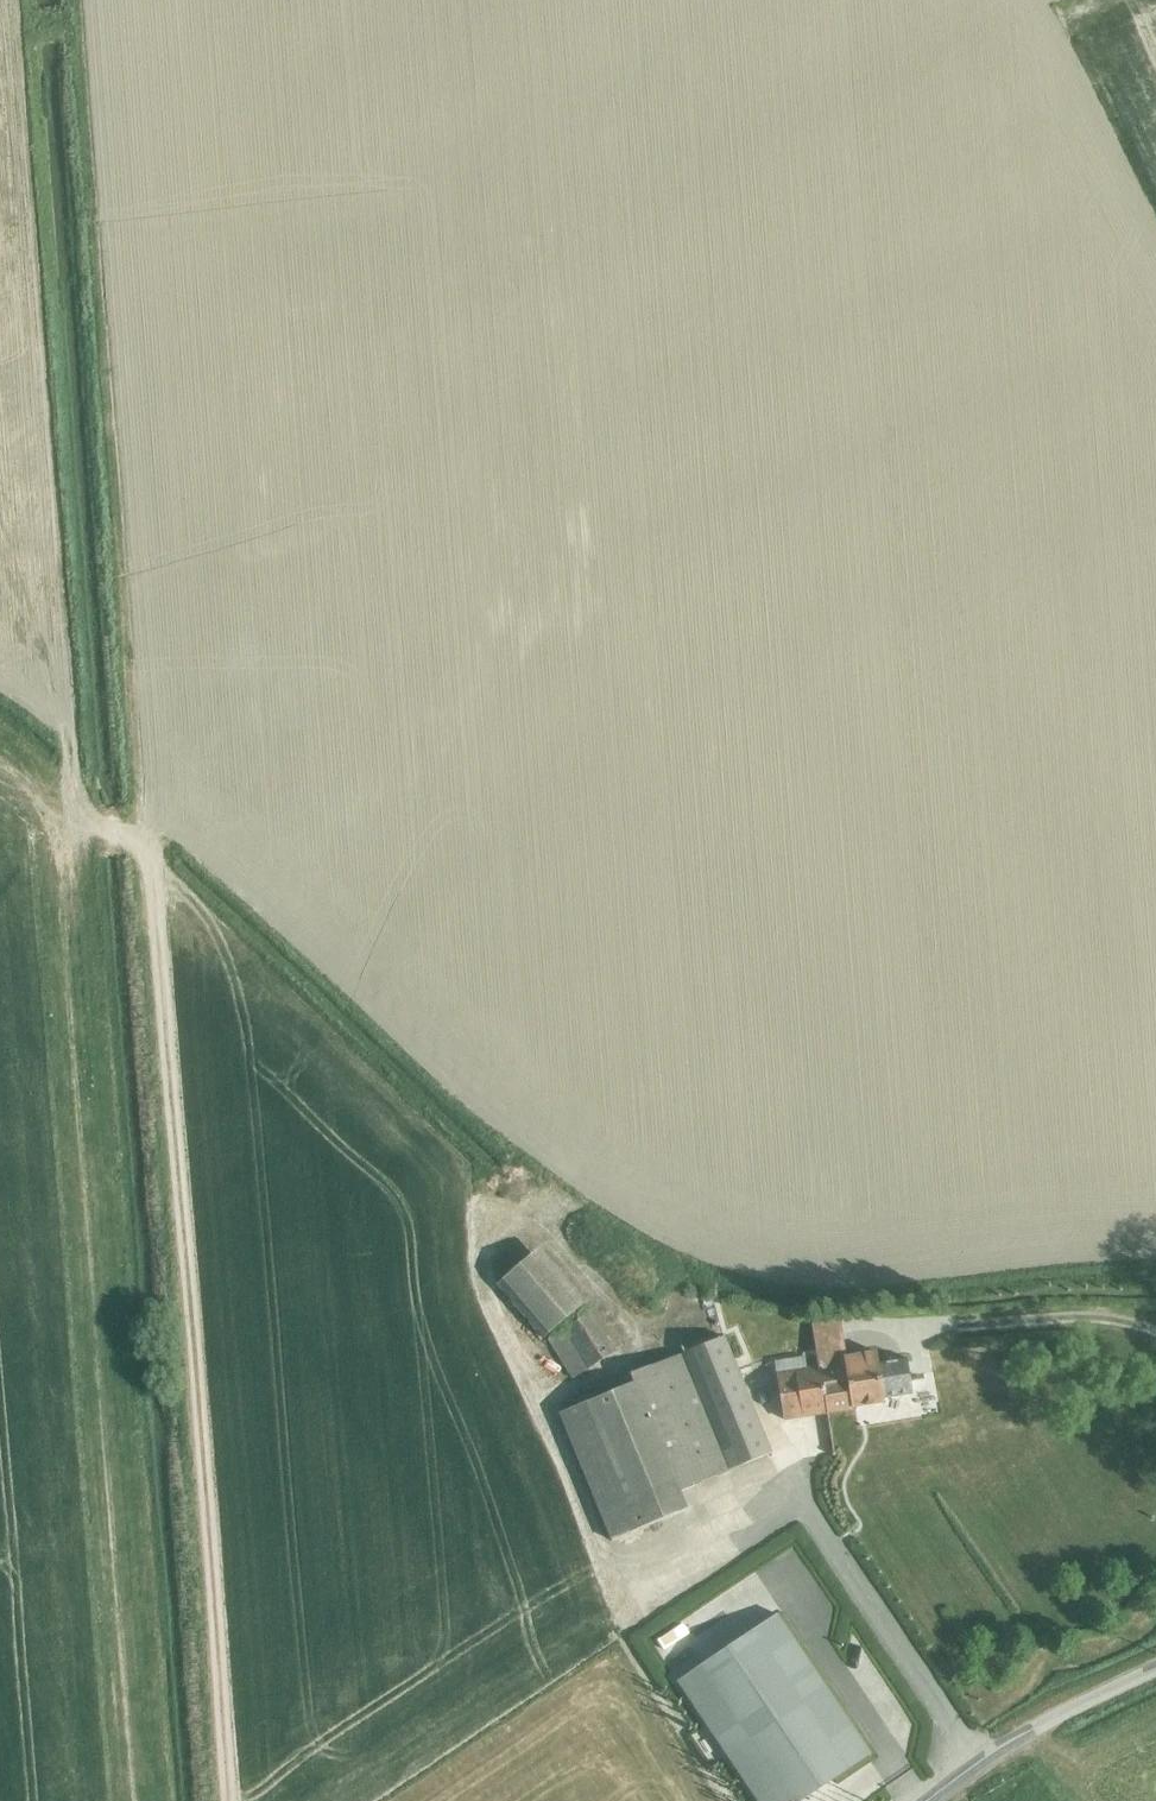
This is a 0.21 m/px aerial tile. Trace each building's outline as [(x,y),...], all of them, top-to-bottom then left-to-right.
[(497,1284),(544,1338),(588,1302),(541,1247),(497,1284)] [(560,1332),(585,1371),(617,1351),(592,1312),(560,1332)] [(820,1367),(828,1413),(853,1409),(852,1407),(885,1402),(884,1397),(912,1393),(906,1361),(881,1366),(878,1351),(847,1356),(840,1319),(813,1323),(820,1367)] [(585,1371),(560,1332),(548,1340),(573,1378),(585,1371)] [(726,1335),(682,1353),(730,1471),(774,1452),(726,1335)] [(682,1491),(730,1471),(682,1353),(631,1373),(635,1383),(559,1413),(612,1540),(690,1509),(682,1491)] [(828,1413),(820,1367),(807,1369),(805,1356),(775,1361),(785,1420),(828,1413)] [(872,1754),(778,1615),(679,1682),(759,1800),(801,1800),(872,1754)]
